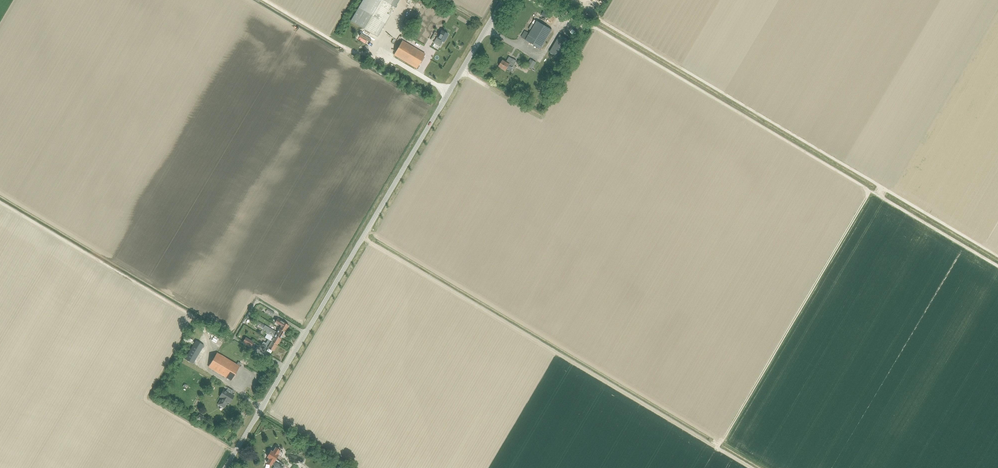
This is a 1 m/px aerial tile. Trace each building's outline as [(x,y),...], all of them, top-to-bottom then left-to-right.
[(350,21),(377,37),(390,15),(387,13),(391,5),(395,7),(399,0),(363,0),(350,21)] [(544,9),(540,13),(546,18),(549,14),(544,9)] [(537,21),(526,40),(540,48),(551,30),(537,21)] [(436,32),(434,35),(437,37),(437,38),(435,41),(441,44),(440,46),(443,41),(443,42),(448,34),(441,31),(439,34),(436,32)] [(560,58),(570,41),(560,35),(549,52),(560,58)] [(416,68),(425,54),(402,40),(394,55),(416,68)] [(499,66),(506,70),(509,64),(513,66),(516,60),(512,58),(509,57),(506,62),(502,60),(499,66)] [(530,59),(526,66),(532,69),(536,62),(530,59)] [(279,328),(285,332),(288,325),(283,322),(283,321),(277,318),(275,322),(281,325),(279,328)] [(285,332),(279,328),(277,332),(265,325),(259,322),(257,324),(281,338),(285,332)] [(277,345),(281,338),(257,324),(256,327),(262,330),(271,336),(268,339),(277,345)] [(254,342),(250,339),(246,337),(243,342),(251,347),(254,342)] [(273,351),(277,345),(268,339),(266,343),(263,342),(262,345),(268,348),(273,351)] [(195,340),(185,358),(193,363),(204,345),(195,340)] [(238,361),(237,364),(216,352),(208,367),(231,380),(241,363),(238,361)] [(234,395),(224,389),(220,396),(222,398),(218,404),(224,407),(227,401),(230,403),(234,395)] [(267,461),(271,464),(272,463),(275,464),(273,467),(282,467),(284,465),(276,459),(278,455),(281,457),(283,452),(280,451),(281,450),(276,447),(273,451),(271,450),(267,456),(269,458),(267,461)]
